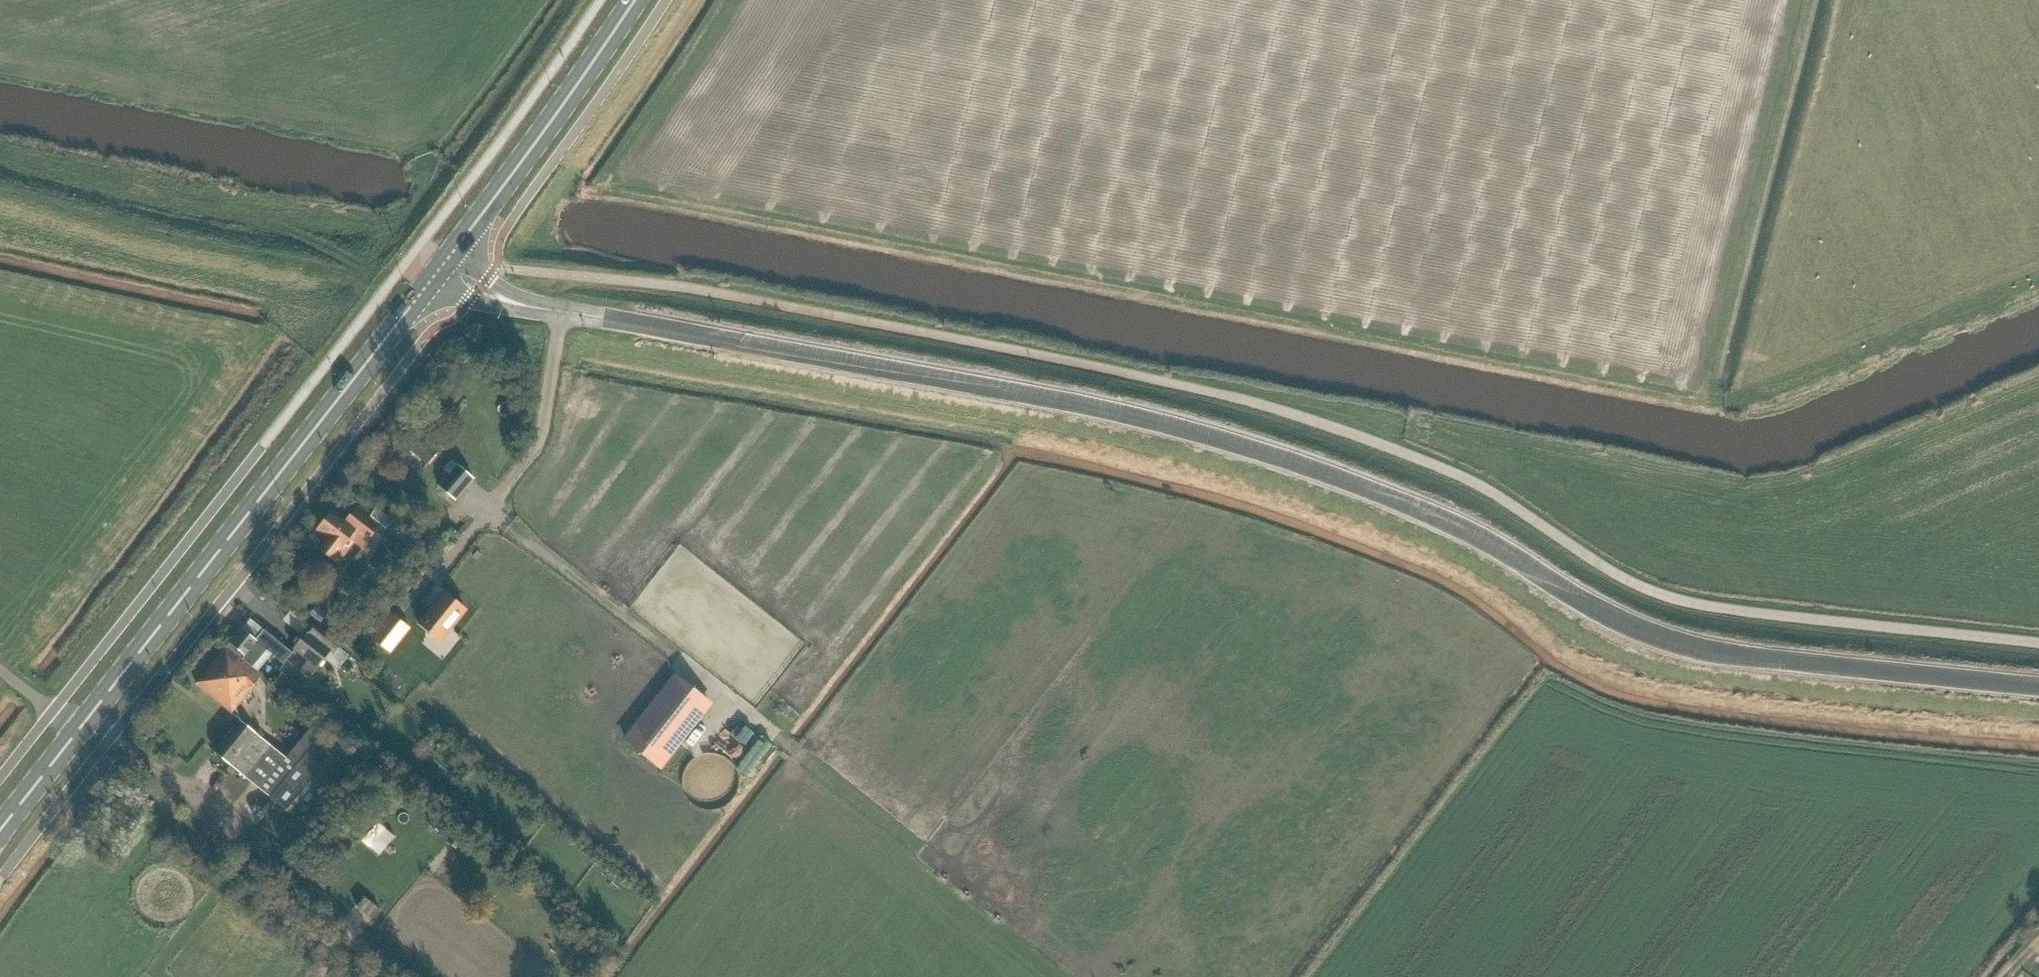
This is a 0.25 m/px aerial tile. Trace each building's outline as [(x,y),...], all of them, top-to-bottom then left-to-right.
[(411,431),(404,439),(413,447),(410,451),(427,466),(438,452),(421,437),(420,438),(411,431)] [(459,466),(440,489),(456,502),(475,480),(459,466)] [(332,513),(317,532),(326,539),(317,551),(338,566),(354,545),(363,551),(380,529),(361,515),(363,511),(358,507),(346,523),(332,513)] [(466,610),(445,593),(419,624),(441,641),(466,610)] [(317,605),(308,616),(319,624),(328,613),(317,605)] [(391,613),(371,638),(390,653),(410,628),(391,613)] [(307,634),(294,652),(308,663),(301,673),(310,680),(330,653),(333,656),(341,646),(315,626),(309,635),(307,634)] [(241,631),(227,649),(259,674),(273,657),(285,666),(293,655),(264,633),(256,643),(241,631)] [(262,677),(227,649),(198,686),(233,714),(262,677)] [(284,673),(276,684),(308,708),(316,697),(296,682),(284,673)] [(675,677),(626,740),(660,767),(710,704),(675,677)] [(410,706),(422,716),(429,706),(417,696),(410,706)] [(240,720),(213,752),(285,811),(303,826),(357,763),(312,727),(286,758),(240,720)]
